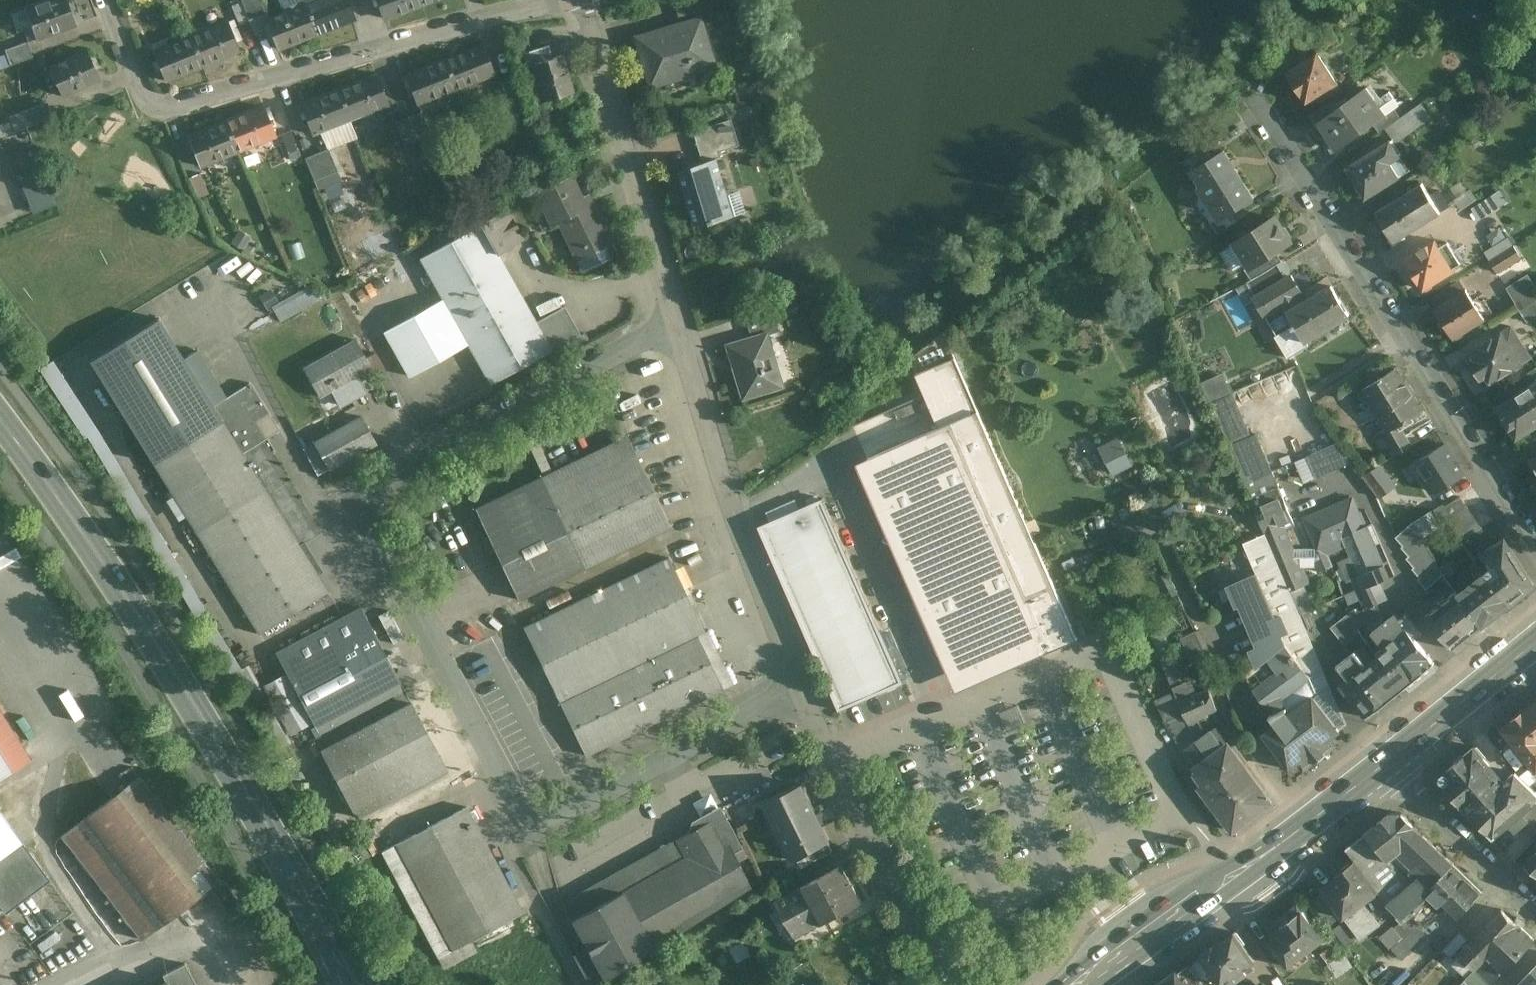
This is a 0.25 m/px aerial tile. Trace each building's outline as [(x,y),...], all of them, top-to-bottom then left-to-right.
[(24,8),(35,39),(76,25),(68,0),(46,0),(24,8)] [(249,21),(269,13),(264,0),(241,0),(249,21)] [(304,0),(279,0),(283,12),(266,19),(279,49),(317,34),(305,4),(304,0)] [(305,4),(317,34),(355,19),(347,0),(316,0),(305,4)] [(386,16),(422,2),(422,0),(379,0),(386,16)] [(249,21),(241,2),(232,6),(240,25),(249,21)] [(160,3),(142,11),(146,20),(164,13),(160,3)] [(700,19),(636,38),(650,86),(714,67),(700,19)] [(228,20),(191,35),(202,63),(240,48),(228,20)] [(191,35),(154,50),(166,78),(202,63),(191,35)] [(27,41),(5,49),(11,65),(33,58),(27,41)] [(483,44),(445,59),(456,89),(495,74),(483,44)] [(561,55),(552,58),(548,45),(529,51),(544,100),(572,92),(561,55)] [(87,51),(50,68),(63,96),(73,92),(100,79),(87,51)] [(1342,88),(1319,52),(1289,71),(1302,92),(1302,96),(1304,100),(1312,102),(1317,98),(1322,100),(1342,88)] [(445,59),(408,73),(420,103),(456,89),(445,59)] [(377,75),(339,89),(350,117),(388,103),(377,75)] [(512,76),(501,80),(509,101),(520,97),(512,76)] [(1337,110),(1318,123),(1319,124),(1337,149),(1373,122),(1386,113),(1385,112),(1367,88),(1337,110)] [(339,89),(301,104),(313,132),(350,117),(339,89)] [(1330,100),(1310,114),(1318,125),(1319,124),(1318,123),(1337,110),(1330,100)] [(1432,118),(1421,103),(1410,110),(1421,126),(1432,118)] [(264,105),(226,121),(238,150),(276,135),(264,105)] [(50,107),(33,114),(33,115),(36,122),(53,115),(50,107)] [(1400,117),(1393,107),(1385,112),(1386,113),(1373,122),(1380,131),(1400,117)] [(1410,110),(1385,128),(1394,140),(1396,144),(1421,126),(1410,110)] [(421,112),(408,117),(418,140),(430,135),(421,112)] [(33,115),(25,118),(28,126),(36,122),(33,115)] [(408,117),(395,123),(405,145),(418,140),(408,117)] [(731,119),(692,130),(702,162),(715,158),(715,159),(717,158),(715,152),(738,145),(731,119)] [(226,121),(188,136),(200,166),(238,150),(226,121)] [(298,149),(292,130),(282,134),(288,153),(298,149)] [(1394,140),(1349,167),(1358,182),(1356,184),(1355,186),(1355,189),(1356,191),(1358,193),(1360,194),(1362,194),(1365,194),(1366,196),(1411,169),(1396,144),(1394,140)] [(324,143),(303,152),(311,170),(332,161),(324,143)] [(1255,197),(1226,149),(1194,169),(1203,184),(1199,186),(1215,212),(1227,204),(1232,212),(1233,211),(1255,197)] [(696,165),(676,171),(692,226),(705,222),(706,223),(732,215),(715,159),(715,158),(702,162),(695,164),(696,165)] [(200,171),(189,175),(197,194),(208,189),(200,171)] [(44,173),(24,178),(33,211),(53,205),(44,173)] [(583,197),(572,175),(535,193),(551,226),(563,220),(578,250),(573,253),(582,272),(619,254),(590,196),(598,192),(597,190),(583,197)] [(1424,182),(1377,212),(1388,231),(1386,232),(1395,245),(1407,237),(1406,234),(1443,211),(1424,182)] [(1215,212),(1208,216),(1219,233),(1239,221),(1233,211),(1232,212),(1227,204),(1215,212)] [(507,209),(481,224),(498,253),(523,238),(507,209)] [(475,213),(449,227),(455,238),(481,224),(475,213)] [(1276,217),(1235,243),(1250,266),(1275,251),(1291,241),(1276,217)] [(455,238),(420,258),(444,300),(467,342),(491,384),(552,350),(536,322),(498,253),(481,224),(455,238)] [(1436,239),(1407,258),(1419,278),(1418,281),(1421,287),(1428,288),(1433,285),(1434,283),(1462,265),(1453,250),(1446,255),(1436,239)] [(1514,246),(1490,261),(1498,272),(1522,258),(1514,246)] [(1275,251),(1250,266),(1245,269),(1251,279),(1282,261),(1275,251)] [(1283,261),(1261,275),(1247,282),(1255,296),(1291,275),(1283,261)] [(1507,287),(1520,309),(1535,299),(1535,284),(1529,273),(1507,287)] [(1255,296),(1254,297),(1265,315),(1284,303),(1289,311),(1300,304),(1296,296),(1302,292),(1292,275),(1255,296)] [(1289,311),(1288,311),(1295,323),(1305,340),(1307,339),(1349,314),(1332,285),(1300,304),(1289,311)] [(1467,289),(1437,308),(1450,329),(1450,332),(1452,336),(1459,337),(1464,334),(1464,332),(1486,319),(1467,289)] [(1520,309),(1528,321),(1535,316),(1535,299),(1520,309)] [(444,300),(385,333),(408,375),(467,342),(444,300)] [(565,306),(536,322),(552,350),(580,334),(565,306)] [(774,317),(747,325),(751,338),(766,334),(778,330),(774,317)] [(300,546),(222,420),(205,431),(195,416),(213,406),(184,358),(159,318),(90,360),(154,463),(153,463),(259,634),(327,592),(328,592),(300,546)] [(1295,323),(1276,335),(1290,357),(1310,344),(1307,339),(1305,340),(1295,323)] [(1514,326),(1467,354),(1482,378),(1485,376),(1489,382),(1494,382),(1498,379),(1499,377),(1532,356),(1514,326)] [(751,338),(727,345),(741,391),(756,387),(758,393),(781,386),(766,334),(751,338)] [(356,340),(304,368),(319,396),(332,389),(342,406),(367,393),(357,375),(371,368),(356,340)] [(250,383),(226,397),(197,350),(184,358),(213,406),(195,416),(205,431),(222,420),(300,546),(321,533),(263,440),(279,430),(250,383)] [(1397,367),(1361,389),(1368,400),(1363,403),(1366,407),(1375,402),(1376,404),(1374,405),(1380,414),(1381,413),(1390,427),(1392,429),(1401,424),(1423,410),(1414,396),(1416,395),(1406,380),(1405,380),(1397,367)] [(1204,390),(1209,404),(1233,394),(1227,380),(1204,390)] [(1498,407),(1508,423),(1508,431),(1516,436),(1518,438),(1535,427),(1535,383),(1498,407)] [(1209,404),(1231,455),(1255,445),(1233,394),(1209,404)] [(362,416),(316,442),(330,470),(378,444),(362,416)] [(1032,611),(949,423),(924,434),(856,464),(944,664),(961,656),(970,676),(1044,643),(1048,652),(1078,639),(1060,599),(1032,611)] [(1401,424),(1392,429),(1390,427),(1376,436),(1390,458),(1391,458),(1413,444),(1401,424)] [(627,435),(475,508),(518,599),(671,526),(627,435)] [(1132,464),(1119,438),(1100,448),(1114,473),(1132,464)] [(316,442),(304,449),(318,476),(330,470),(316,442)] [(1236,467),(1266,455),(1260,442),(1255,445),(1231,455),(1236,467)] [(1342,442),(1296,457),(1303,480),(1349,465),(1342,442)] [(1446,443),(1418,461),(1437,491),(1465,473),(1446,443)] [(1236,467),(1251,502),(1280,489),(1266,455),(1236,467)] [(1390,458),(1364,474),(1380,496),(1397,484),(1395,482),(1404,475),(1391,458),(1390,458)] [(1295,523),(1280,489),(1251,502),(1265,533),(1266,535),(1295,523)] [(1462,494),(1445,504),(1444,502),(1436,507),(1436,509),(1444,521),(1448,519),(1448,518),(1469,505),(1462,494)] [(904,682),(824,499),(759,527),(839,711),(904,682)] [(1351,499),(1332,508),(1344,536),(1367,526),(1361,512),(1357,514),(1351,499)] [(1469,505),(1448,518),(1448,519),(1462,539),(1483,526),(1469,505)] [(1295,549),(1306,575),(1334,567),(1328,553),(1347,544),(1348,544),(1344,536),(1332,508),(1304,520),(1316,548),(1295,549)] [(1436,509),(1418,520),(1425,533),(1444,521),(1436,509)] [(1438,564),(1415,520),(1399,536),(1406,544),(1404,546),(1413,555),(1410,558),(1417,566),(1415,568),(1423,577),(1438,564)] [(1295,549),(1286,528),(1295,524),(1295,523),(1266,535),(1278,565),(1290,591),(1309,583),(1306,575),(1295,549)] [(1372,523),(1367,526),(1344,536),(1348,544),(1347,544),(1352,555),(1340,560),(1348,580),(1352,578),(1365,607),(1352,612),(1358,626),(1383,615),(1370,584),(1394,573),(1372,523)] [(1265,533),(1243,543),(1257,575),(1278,565),(1266,535),(1265,533)] [(1535,584),(1506,538),(1493,546),(1492,544),(1482,550),(1492,566),(1485,572),(1510,604),(1535,584)] [(669,558),(525,628),(560,701),(698,634),(704,631),(669,558)] [(1485,572),(1476,560),(1471,564),(1477,572),(1475,573),(1478,577),(1458,593),(1483,624),(1510,604),(1485,572)] [(1290,591),(1278,565),(1257,575),(1226,588),(1235,609),(1241,607),(1263,660),(1243,676),(1269,708),(1283,696),(1320,666),(1290,591)] [(1458,593),(1456,591),(1426,614),(1453,648),(1483,624),(1458,593)] [(362,607),(276,651),(288,673),(373,628),(362,607)] [(1418,628),(1406,612),(1400,617),(1396,611),(1373,630),(1385,644),(1375,652),(1378,655),(1404,687),(1435,663),(1412,633),(1418,628)] [(1354,616),(1336,631),(1346,643),(1360,631),(1358,626),(1354,616)] [(1222,650),(1210,624),(1195,631),(1207,657),(1222,650)] [(373,628),(288,673),(316,726),(401,682),(373,628)] [(1207,657),(1195,631),(1180,638),(1192,664),(1207,657)] [(698,634),(560,701),(586,755),(724,689),(698,634)] [(1372,659),(1361,645),(1337,665),(1338,669),(1342,675),(1340,676),(1346,682),(1344,684),(1354,695),(1350,699),(1359,710),(1362,707),(1369,715),(1404,687),(1378,655),(1372,659)] [(1178,670),(1171,652),(1160,656),(1168,674),(1178,670)] [(1178,670),(1168,674),(1173,687),(1187,680),(1182,668),(1178,670)] [(1187,680),(1173,687),(1175,691),(1179,701),(1196,693),(1190,679),(1187,680)] [(401,682),(316,726),(321,736),(322,737),(407,692),(401,682)] [(1196,693),(1179,701),(1196,739),(1207,732),(1200,717),(1218,709),(1208,688),(1196,693)] [(1179,701),(1175,691),(1155,698),(1166,722),(1184,748),(1196,739),(1179,701)] [(407,692),(322,737),(321,736),(316,739),(322,750),(341,740),(342,740),(412,703),(407,692)] [(1279,721),(1264,733),(1290,767),(1303,757),(1309,765),(1332,748),(1325,740),(1338,730),(1312,696),(1294,710),(1279,721)] [(1283,696),(1269,708),(1279,721),(1294,710),(1283,696)] [(1522,711),(1535,728),(1535,700),(1522,711)] [(412,703),(342,740),(371,795),(372,795),(441,758),(412,703)] [(1522,711),(1501,728),(1535,771),(1535,728),(1522,711)] [(1273,802),(1228,742),(1222,747),(1209,730),(1207,732),(1196,739),(1254,816),(1273,802)] [(1254,816),(1196,739),(1184,748),(1197,765),(1194,767),(1204,781),(1200,785),(1234,831),(1255,817),(1254,816)] [(342,740),(341,740),(322,750),(358,818),(378,807),(372,795),(371,795),(342,740)] [(1475,746),(1443,772),(1443,782),(1468,813),(1493,836),(1510,824),(1516,830),(1528,819),(1535,827),(1535,790),(1516,770),(1504,781),(1475,746)] [(14,770),(0,749),(0,779),(14,770)] [(219,880),(141,776),(62,835),(141,939),(219,880)] [(802,785),(762,805),(762,807),(766,805),(789,849),(800,843),(805,852),(805,851),(828,840),(829,839),(802,785)] [(711,792),(694,802),(701,815),(718,805),(711,792)] [(468,806),(382,851),(438,957),(524,912),(468,806)] [(24,844),(0,812),(0,862),(24,844)] [(1452,862),(1401,813),(1391,813),(1366,832),(1389,861),(1399,852),(1414,867),(1418,863),(1426,871),(1435,880),(1452,862)] [(725,834),(709,831),(705,823),(676,839),(685,856),(572,920),(597,969),(750,886),(725,834)] [(1399,852),(1389,861),(1366,832),(1352,844),(1393,898),(1426,871),(1418,863),(1414,867),(1399,852)] [(828,840),(805,851),(811,862),(834,851),(828,840)] [(0,862),(0,903),(5,910),(49,878),(24,844),(0,862)] [(1527,862),(1528,863),(1526,866),(1534,874),(1535,871),(1535,853),(1527,862)] [(1378,891),(1355,861),(1336,876),(1337,877),(1322,888),(1343,916),(1343,917),(1364,902),(1378,891)] [(1483,891),(1452,862),(1435,880),(1426,890),(1432,896),(1412,913),(1416,918),(1420,915),(1427,922),(1440,909),(1439,903),(1443,899),(1460,915),(1463,912),(1467,916),(1475,907),(1471,903),(1483,891)] [(841,865),(800,888),(820,924),(861,902),(841,865)] [(1426,871),(1393,898),(1407,917),(1412,913),(1432,896),(1426,890),(1435,880),(1426,871)] [(800,888),(775,901),(795,938),(820,924),(800,888)] [(1339,917),(1322,893),(1311,901),(1329,925),(1339,917)] [(1084,905),(1088,910),(1102,900),(1098,895),(1084,905)] [(1380,925),(1364,902),(1343,917),(1360,940),(1380,925)] [(1322,940),(1296,904),(1267,926),(1277,938),(1270,944),(1286,966),(1322,940)] [(1502,909),(1459,953),(1475,969),(1518,924),(1502,909)] [(1427,935),(1417,924),(1401,939),(1410,950),(1427,935)] [(1518,924),(1475,969),(1491,984),(1534,939),(1518,924)] [(1460,931),(1443,949),(1452,957),(1468,939),(1460,931)] [(1255,961),(1234,932),(1216,944),(1201,954),(1222,983),(1228,979),(1232,984),(1247,973),(1244,968),(1255,961)] [(1410,950),(1401,939),(1392,947),(1401,958),(1410,950)] [(1338,957),(1331,946),(1320,952),(1327,964),(1338,957)] [(1158,984),(1203,984),(1188,965),(1178,972),(1178,971),(1158,984)] [(1517,984),(1535,984),(1535,965),(1517,984)] [(1464,980),(1469,984),(1490,984),(1491,984),(1475,969),(1464,980)] [(168,976),(150,984),(173,984),(168,976)]
